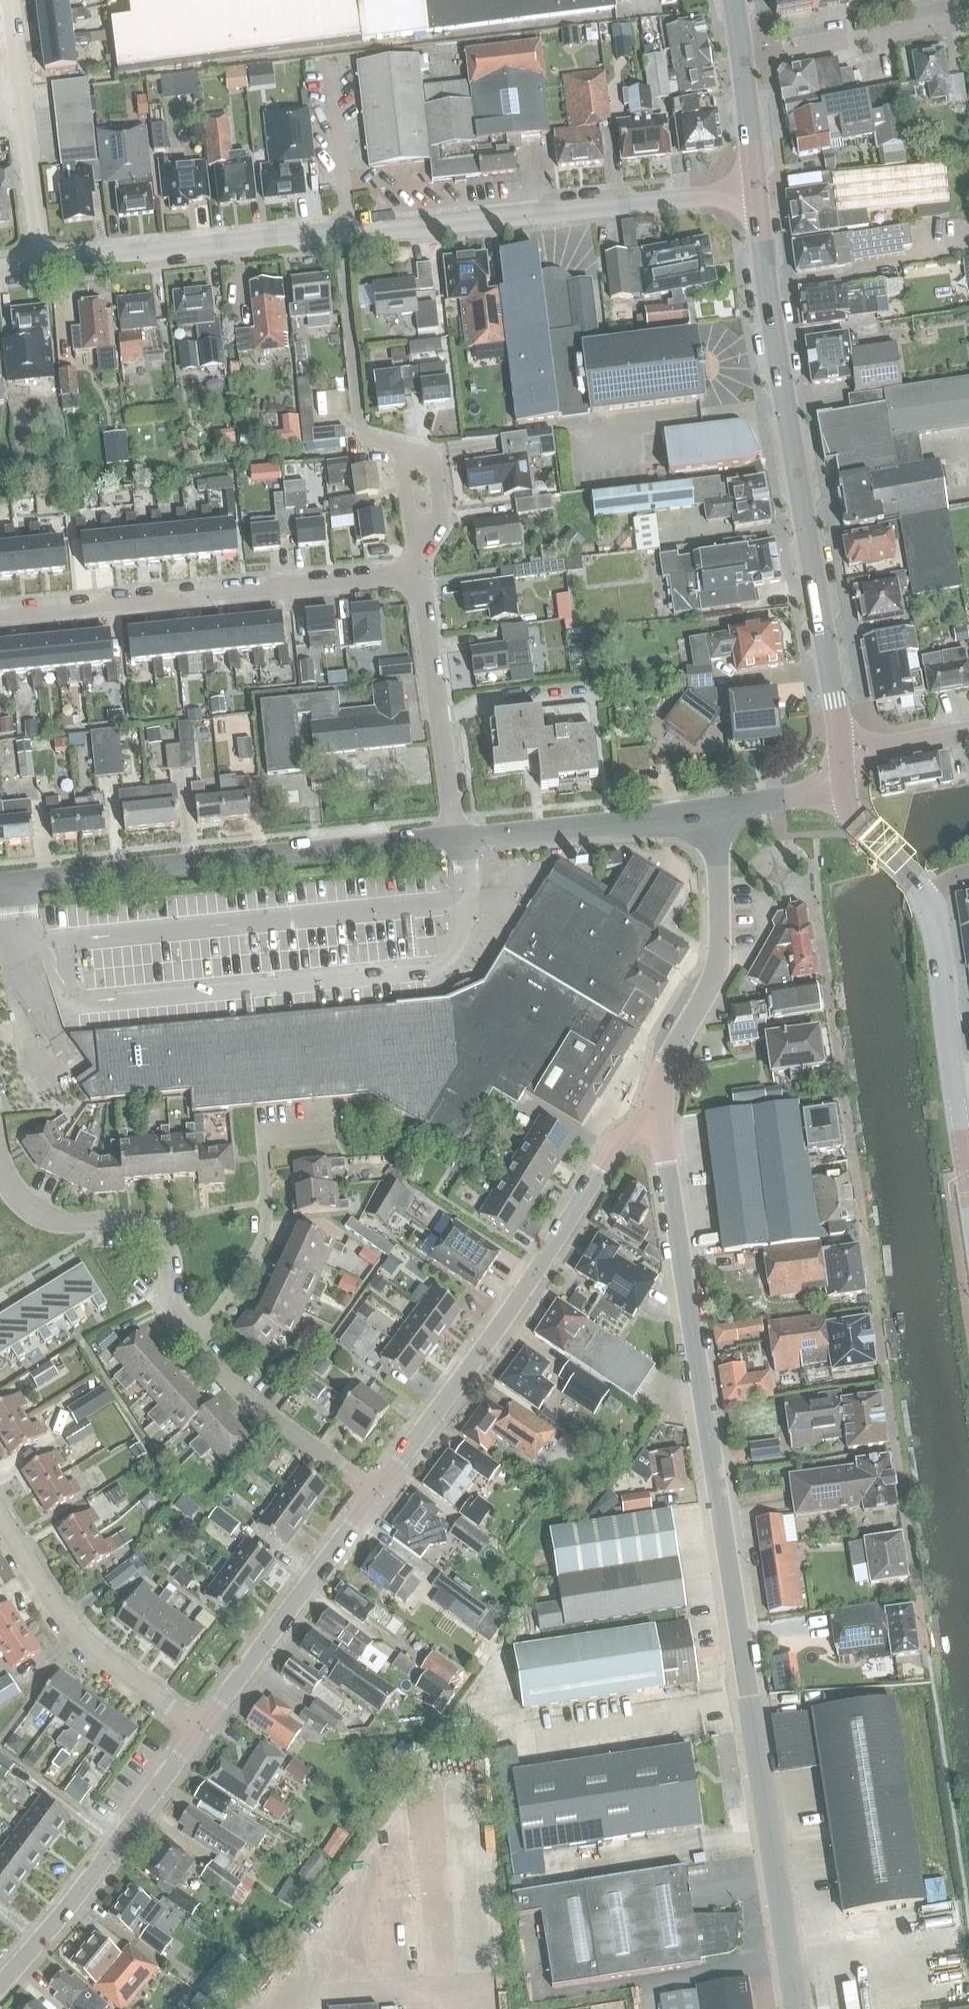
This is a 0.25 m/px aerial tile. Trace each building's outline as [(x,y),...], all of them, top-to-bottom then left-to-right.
[(38,20),(69,15),(68,11),(67,0),(35,0),(38,20)] [(614,0),(128,0),(131,20),(111,23),(117,72),(614,9),(615,8),(614,0)] [(776,17),(863,0),(773,0),(776,17)] [(69,15),(38,20),(41,46),(72,41),(72,37),(70,21),(87,19),(86,9),(68,11),(69,15)] [(665,26),(670,50),(705,44),(700,20),(665,26)] [(631,58),(629,38),(627,25),(615,26),(616,39),(618,59),(631,58)] [(580,46),(578,27),(560,30),(563,49),(580,46)] [(73,77),(71,67),(76,66),(73,46),(91,43),(90,34),(72,37),(72,41),(41,46),(44,71),(50,70),(52,80),(73,77)] [(419,55),(357,63),(368,169),(430,161),(433,182),(455,180),(456,184),(466,183),(466,178),(516,172),(514,152),(521,151),(519,138),(530,137),(548,135),(542,78),(543,78),(539,42),(465,51),(469,88),(471,87),(472,103),(470,104),(425,108),(419,55)] [(709,67),(705,44),(670,50),(674,73),(709,67)] [(940,51),(937,49),(931,50),(930,52),(913,55),(918,85),(928,84),(931,100),(946,97),(943,81),(948,80),(943,50),(940,51)] [(664,55),(644,57),(647,88),(649,101),(650,101),(669,99),(664,55)] [(838,71),(836,60),(812,64),(812,63),(783,69),(782,67),(776,75),(778,76),(779,86),(782,103),(781,103),(784,118),(791,116),(786,121),(792,152),(799,157),(828,152),(827,144),(841,141),(842,143),(874,137),(876,150),(903,146),(897,111),(904,109),(899,84),(866,90),(866,89),(854,91),(850,69),(838,71)] [(271,63),(247,66),(249,79),(272,76),(271,63)] [(709,67),(674,73),(678,97),(713,91),(709,67)] [(199,95),(196,73),(160,77),(163,99),(199,95)] [(610,125),(604,73),(562,78),(568,130),(554,132),(558,168),(603,162),(599,126),(610,125)] [(51,84),(52,95),(88,91),(87,79),(51,84)] [(637,89),(645,158),(668,156),(664,118),(652,120),(650,101),(649,101),(647,88),(637,89)] [(645,158),(637,89),(627,90),(631,122),(618,124),(621,161),(645,158)] [(88,91),(52,95),(54,106),(90,102),(88,91)] [(139,116),(148,115),(146,96),(137,97),(139,116)] [(709,102),(709,97),(671,102),(673,121),(677,121),(681,154),(720,149),(714,101),(709,102)] [(90,102),(54,106),(55,118),(91,114),(90,102)] [(314,162),(308,109),(264,114),(269,165),(260,166),(264,201),(304,196),(301,164),(314,162)] [(91,114),(55,118),(56,129),(92,125),(91,114)] [(232,158),(227,115),(203,118),(209,167),(218,165),(220,182),(216,182),(219,206),(255,202),(250,162),(245,163),(245,156),(232,158)] [(165,124),(151,126),(154,152),(168,150),(165,124)] [(58,141),(93,137),(92,125),(56,129),(58,141)] [(97,130),(100,160),(103,182),(103,184),(116,182),(120,217),(152,213),(151,199),(153,199),(145,125),(97,130)] [(906,150),(918,147),(914,134),(903,137),(906,150)] [(59,153),(95,149),(93,137),(58,141),(59,153)] [(95,149),(59,153),(61,166),(74,164),(96,162),(96,161),(95,149)] [(168,153),(159,154),(160,167),(163,200),(169,199),(170,211),(187,209),(186,200),(209,198),(205,162),(169,166),(168,153)] [(103,182),(100,160),(96,161),(96,162),(74,164),(75,170),(74,170),(76,183),(59,185),(63,223),(92,219),(89,194),(93,193),(91,183),(103,182)] [(948,205),(944,166),(868,173),(824,180),(826,190),(785,194),(790,237),(868,227),(866,213),(948,205)] [(10,169),(0,170),(0,223),(8,222),(5,191),(12,190),(10,169)] [(909,245),(906,226),(851,235),(851,234),(792,243),(796,273),(849,264),(848,255),(909,245)] [(669,272),(712,264),(707,238),(657,248),(657,245),(604,252),(610,298),(642,293),(639,272),(669,267),(669,272)] [(505,342),(512,402),(514,424),(557,420),(557,416),(562,415),(562,419),(587,416),(587,413),(590,412),(703,398),(700,371),(704,371),(703,360),(698,361),(695,333),(598,345),(590,281),(574,283),(568,277),(561,272),(552,271),(544,273),(542,274),(539,276),(536,248),(499,252),(503,287),(497,288),(503,342),(505,342)] [(464,347),(503,342),(497,288),(485,290),(484,277),(487,277),(485,254),(443,259),(447,300),(459,299),(464,347)] [(433,289),(430,263),(416,265),(417,279),(372,284),(376,317),(415,312),(417,331),(438,329),(435,303),(415,305),(413,291),(433,289)] [(715,283),(712,264),(669,272),(669,267),(639,272),(642,293),(643,297),(672,291),(674,301),(668,302),(668,305),(646,308),(648,328),(683,324),(681,304),(683,304),(681,290),(715,283)] [(332,315),(328,276),(290,281),(292,299),(288,299),(290,320),(332,315)] [(877,314),(875,303),(874,298),(885,296),(883,281),(861,284),(861,283),(840,286),(840,284),(798,290),(803,326),(844,321),(843,315),(848,315),(848,318),(877,314)] [(286,350),(279,282),(250,285),(254,329),(234,332),(236,355),(286,350)] [(212,319),(209,289),(172,293),(176,327),(195,324),(197,343),(179,345),(181,370),(223,365),(218,319),(212,319)] [(155,329),(152,296),(117,299),(120,332),(155,329)] [(104,311),(103,301),(78,304),(81,328),(71,329),(73,343),(77,343),(78,351),(96,349),(98,373),(116,371),(113,347),(109,311),(104,311)] [(47,339),(44,307),(11,310),(14,340),(3,341),(8,382),(53,378),(49,339),(47,339)] [(143,359),(140,331),(118,333),(121,361),(143,359)] [(847,336),(847,334),(805,340),(811,384),(852,379),(854,393),(899,387),(894,345),(858,349),(856,335),(847,336)] [(392,363),(406,361),(404,348),(391,350),(392,363)] [(408,366),(411,394),(420,393),(421,404),(447,401),(443,362),(408,366)] [(231,377),(242,375),(240,363),(229,364),(231,377)] [(411,394),(408,366),(397,368),(398,372),(373,375),(377,409),(402,406),(400,396),(411,394)] [(78,396),(76,370),(58,372),(61,397),(78,396)] [(847,395),(849,410),(814,416),(822,462),(834,460),(838,483),(833,484),(840,525),(843,527),(898,518),(911,596),(958,589),(937,462),(921,464),(916,433),(968,426),(968,379),(847,395)] [(311,430),(308,395),(298,395),(303,444),(312,443),(345,440),(344,427),(311,430)] [(739,422),(737,422),(735,422),(663,430),(668,474),(742,465),(743,465),(759,458),(748,429),(747,427),(746,426),(744,424),(743,423),(741,422),(739,422)] [(255,431),(251,426),(243,424),(241,437),(253,439),(255,431)] [(502,456),(498,456),(464,462),(468,488),(488,485),(489,491),(502,489),(502,493),(513,492),(515,502),(531,499),(530,489),(524,452),(523,445),(538,442),(540,454),(541,458),(555,456),(550,427),(499,435),(502,456)] [(185,460),(198,458),(197,449),(184,451),(185,460)] [(349,472),(348,459),(325,462),(328,487),(341,486),(340,474),(349,472)] [(279,465),(267,466),(269,481),(281,479),(279,465)] [(341,509),(368,505),(367,495),(378,494),(374,468),(352,471),(356,496),(340,498),(341,509)] [(719,485),(718,478),(592,491),(595,516),(705,505),(707,522),(732,517),(734,529),(770,523),(762,479),(729,484),(719,485)] [(198,493),(208,492),(207,480),(197,481),(198,493)] [(285,510),(287,537),(297,536),(298,548),(324,545),(322,523),(321,511),(306,512),(305,509),(307,508),(305,482),(283,484),(283,493),(285,510)] [(285,510),(283,493),(273,494),(275,511),(275,519),(250,522),(253,552),(279,549),(278,538),(287,537),(285,510)] [(61,494),(49,495),(50,507),(62,506),(61,494)] [(552,511),(550,497),(531,499),(515,502),(517,515),(552,511)] [(227,517),(236,516),(234,504),(225,505),(227,517)] [(368,505),(341,509),(342,518),(359,516),(362,542),(384,539),(381,514),(370,515),(368,505)] [(201,508),(202,526),(207,526),(210,556),(235,553),(232,523),(212,525),(210,507),(201,508)] [(175,511),(177,528),(181,528),(184,559),(210,556),(207,526),(202,526),(186,528),(184,510),(175,511)] [(150,513),(152,531),(156,530),(159,561),(184,559),(181,528),(177,528),(160,530),(159,512),(150,513)] [(126,524),(127,533),(131,533),(134,564),(159,561),(156,530),(152,531),(136,532),(135,515),(130,515),(125,516),(126,524)] [(520,542),(516,515),(507,517),(473,522),(477,549),(520,542)] [(110,566),(134,564),(131,533),(127,533),(111,535),(110,517),(100,518),(102,535),(107,535),(110,566)] [(659,550),(655,518),(633,521),(637,553),(659,550)] [(107,535),(102,535),(86,537),(84,519),(75,520),(77,539),(80,539),(83,569),(110,566),(107,535)] [(35,543),(38,573),(64,571),(61,540),(41,542),(39,524),(30,525),(31,543),(35,543)] [(896,540),(893,524),(877,527),(878,533),(842,537),(847,565),(864,562),(864,565),(877,563),(877,560),(892,558),(889,541),(896,540)] [(10,545),(13,576),(38,573),(35,543),(31,543),(16,545),(14,527),(4,527),(6,546),(10,545)] [(572,557),(584,542),(570,531),(558,545),(572,557)] [(756,545),(755,538),(728,542),(729,551),(698,556),(678,558),(677,552),(660,554),(663,578),(669,578),(674,616),(701,612),(756,603),(754,586),(780,581),(774,542),(756,545)] [(13,576),(10,545),(6,546),(0,546),(0,577),(13,576)] [(582,572),(581,558),(565,560),(566,573),(582,572)] [(512,580),(565,573),(564,560),(556,561),(542,563),(510,567),(512,580)] [(906,590),(903,573),(889,575),(890,581),(861,586),(861,584),(850,586),(856,623),(863,622),(863,624),(887,620),(889,622),(896,621),(897,618),(901,618),(896,591),(906,590)] [(516,615),(511,579),(461,586),(465,613),(489,609),(490,619),(516,615)] [(566,631),(572,630),(568,595),(556,596),(559,621),(564,620),(566,631)] [(352,620),(343,621),(345,648),(380,645),(379,629),(377,606),(351,609),(352,620)] [(335,649),(345,648),(343,621),(333,622),(332,611),(306,614),(308,637),(309,650),(335,647),(335,649)] [(280,617),(255,619),(258,649),(261,648),(277,647),(278,665),(288,664),(287,646),(282,646),(280,617)] [(258,649),(255,619),(230,622),(232,650),(236,650),(252,648),(253,667),(262,667),(261,648),(258,649)] [(232,650),(230,622),(204,624),(207,653),(211,652),(226,651),(228,670),(238,669),(236,650),(232,650)] [(774,626),(774,623),(730,630),(730,633),(706,637),(709,659),(734,655),(736,670),(768,665),(772,668),(777,667),(778,664),(780,663),(777,637),(778,632),(774,626)] [(207,653),(204,624),(179,627),(182,655),(186,654),(201,653),(203,672),(212,671),(211,652),(207,653)] [(531,667),(528,643),(528,638),(527,625),(501,628),(503,643),(470,648),(474,675),(508,670),(510,670),(512,681),(532,679),(532,681),(533,681),(531,667)] [(182,655),(179,627),(154,629),(156,657),(161,657),(177,655),(179,674),(187,673),(186,654),(182,655)] [(967,627),(953,630),(955,643),(968,641),(968,638),(967,627)] [(162,675),(161,657),(156,657),(154,629),(128,631),(130,659),(152,657),(153,676),(162,675)] [(916,653),(912,629),(862,637),(873,704),(911,697),(911,694),(923,692),(920,672),(907,674),(904,655),(916,653)] [(108,633),(83,636),(85,665),(90,664),(97,664),(98,664),(105,663),(107,681),(116,681),(115,662),(111,663),(108,633)] [(82,683),(92,683),(90,664),(85,665),(83,636),(58,638),(61,667),(65,667),(76,666),(81,665),(82,683)] [(57,686),(67,685),(65,667),(61,667),(58,638),(33,641),(35,669),(40,669),(56,667),(57,686)] [(42,687),(40,669),(35,669),(33,641),(8,643),(11,672),(16,671),(31,670),(33,688),(42,687)] [(6,672),(7,690),(17,689),(16,671),(11,672),(8,643),(0,644),(0,673),(6,672)] [(968,687),(962,650),(919,657),(921,668),(924,673),(928,694),(968,687)] [(315,684),(313,660),(299,662),(301,686),(315,684)] [(383,678),(401,677),(399,660),(381,662),(383,678)] [(687,692),(708,690),(713,690),(711,666),(684,669),(687,692)] [(403,716),(401,685),(371,689),(373,708),(337,712),(335,692),(258,699),(264,775),(300,772),(299,761),(295,717),(309,716),(312,756),(408,745),(406,715),(403,716)] [(708,690),(687,692),(685,693),(687,704),(680,705),(664,725),(693,748),(711,725),(730,724),(732,747),(780,742),(778,718),(783,718),(783,715),(778,716),(776,692),(732,697),(731,688),(713,690),(708,690)] [(597,776),(589,704),(493,715),(497,754),(491,755),(493,772),(538,767),(540,789),(557,787),(557,781),(597,776)] [(200,710),(187,712),(188,722),(191,722),(201,720),(200,710)] [(108,721),(124,720),(124,711),(107,712),(108,721)] [(64,727),(81,726),(80,717),(63,718),(64,727)] [(1,733),(13,732),(12,719),(0,720),(1,733)] [(26,738),(38,736),(36,722),(25,723),(26,738)] [(177,723),(179,746),(182,769),(196,768),(191,722),(188,722),(177,723)] [(105,731),(110,777),(123,776),(118,729),(105,731)] [(161,743),(160,729),(147,730),(148,745),(161,743)] [(110,777),(105,731),(91,732),(97,779),(110,777)] [(253,760),(251,739),(238,740),(240,761),(253,760)] [(66,740),(54,741),(55,753),(68,752),(66,740)] [(34,778),(30,741),(17,742),(20,779),(34,778)] [(653,769),(652,745),(623,747),(624,770),(653,769)] [(168,771),(182,769),(179,746),(166,747),(168,771)] [(948,761),(939,754),(884,763),(885,768),(876,770),(881,797),(904,793),(903,786),(938,780),(939,785),(952,783),(948,761)] [(220,798),(222,821),(250,818),(248,796),(250,796),(249,777),(233,779),(233,778),(218,779),(220,798)] [(330,789),(329,777),(311,778),(312,791),(330,789)] [(222,821),(220,798),(206,799),(204,782),(189,784),(191,801),(194,801),(196,824),(222,821)] [(147,788),(151,829),(177,826),(176,803),(178,803),(176,785),(147,788)] [(125,831),(151,829),(147,788),(118,791),(119,809),(123,808),(125,831)] [(76,801),(77,812),(79,836),(105,834),(103,811),(106,811),(104,793),(89,794),(90,800),(76,801)] [(52,839),(79,836),(77,812),(62,813),(61,797),(46,798),(48,816),(50,816),(52,839)] [(31,800),(3,803),(7,844),(33,841),(31,818),(33,818),(31,800)] [(683,887),(630,855),(608,893),(559,863),(526,918),(516,920),(518,929),(481,991),(458,997),(443,1001),(198,1024),(198,1016),(174,1019),(175,1025),(96,1033),(99,1075),(82,1088),(90,1100),(190,1091),(191,1110),(371,1094),(456,1146),(492,1088),(516,1103),(523,1091),(580,1126),(607,1083),(638,1032),(638,1031),(656,1002),(657,1002),(668,984),(661,980),(669,966),(676,970),(690,949),(657,929),(683,887)] [(621,867),(620,856),(599,858),(600,869),(621,867)] [(963,894),(958,900),(968,976),(968,893),(963,894)] [(803,909),(800,905),(789,906),(785,912),(786,921),(782,922),(783,929),(774,931),(748,977),(772,991),(793,988),(792,978),(816,974),(809,925),(806,926),(803,909)] [(734,1023),(763,1019),(820,1011),(818,985),(767,992),(768,999),(731,1004),(734,1023)] [(765,1028),(763,1019),(734,1023),(728,1024),(730,1043),(766,1038),(771,1072),(787,1070),(789,1080),(807,1077),(806,1068),(820,1066),(815,1030),(800,1032),(799,1023),(765,1028)] [(764,1102),(762,1087),(729,1091),(732,1107),(764,1102)] [(722,1252),(762,1246),(808,1241),(804,1215),(808,1214),(806,1199),(801,1200),(798,1176),(808,1174),(805,1151),(841,1146),(835,1103),(798,1109),(797,1101),(704,1114),(722,1252)] [(24,1142),(41,1168),(65,1140),(59,1130),(71,1122),(66,1114),(53,1123),(53,1122),(24,1142)] [(195,1126),(204,1126),(203,1116),(194,1116),(195,1124),(195,1126)] [(541,1117),(528,1136),(561,1157),(573,1137),(541,1117)] [(199,1180),(196,1134),(195,1124),(187,1125),(187,1134),(171,1136),(175,1177),(195,1175),(195,1180),(199,1180)] [(176,1182),(175,1177),(171,1136),(170,1126),(162,1127),(162,1137),(145,1138),(150,1179),(169,1177),(170,1183),(176,1182)] [(119,1130),(120,1140),(125,1186),(130,1185),(130,1181),(150,1179),(145,1138),(129,1140),(128,1129),(119,1130)] [(75,1144),(65,1140),(41,1168),(68,1181),(90,1135),(81,1131),(75,1144)] [(204,1133),(196,1134),(199,1180),(200,1185),(226,1183),(225,1173),(235,1172),(233,1145),(205,1148),(204,1133)] [(68,1181),(95,1194),(102,1157),(92,1152),(98,1139),(90,1135),(68,1181)] [(548,1177),(561,1157),(528,1136),(516,1156),(548,1177)] [(126,1191),(125,1186),(120,1140),(111,1141),(112,1156),(102,1157),(95,1194),(126,1191)] [(548,1177),(516,1156),(503,1176),(536,1196),(548,1177)] [(295,1186),(331,1183),(329,1168),(345,1167),(344,1158),(329,1159),(293,1162),(295,1186)] [(463,1177),(468,1169),(457,1162),(452,1169),(463,1177)] [(814,1205),(849,1200),(845,1174),(809,1179),(808,1174),(798,1176),(801,1200),(806,1199),(812,1198),(814,1205)] [(491,1195),(524,1216),(536,1196),(503,1176),(491,1195)] [(404,1188),(388,1179),(378,1196),(393,1205),(404,1188)] [(336,1183),(331,1183),(295,1186),(297,1208),(292,1208),(292,1214),(348,1208),(348,1200),(337,1201),(336,1183)] [(631,1188),(628,1186),(609,1218),(615,1222),(610,1230),(635,1245),(644,1232),(637,1228),(645,1214),(645,1203),(641,1201),(644,1197),(643,1196),(642,1191),(636,1187),(631,1188)] [(524,1216),(491,1195),(479,1215),(511,1235),(524,1216)] [(393,1205),(378,1196),(368,1212),(383,1222),(393,1205)] [(808,1241),(818,1239),(819,1239),(817,1224),(829,1223),(830,1234),(844,1232),(842,1220),(852,1219),(849,1200),(814,1205),(812,1198),(806,1199),(808,1214),(804,1215),(808,1241)] [(394,1249),(351,1218),(345,1227),(388,1258),(394,1249)] [(9,1228),(0,1220),(0,1238),(9,1228)] [(296,1229),(288,1247),(323,1264),(331,1248),(340,1253),(343,1245),(334,1241),(334,1240),(294,1221),(291,1226),(296,1229)] [(453,1221),(441,1239),(487,1270),(499,1252),(453,1221)] [(616,1250),(597,1237),(574,1272),(595,1285),(592,1291),(632,1317),(656,1278),(637,1266),(634,1270),(612,1256),(616,1250)] [(474,1288),(487,1270),(441,1239),(429,1257),(474,1288)] [(818,1239),(808,1241),(762,1246),(769,1294),(826,1286),(827,1296),(863,1291),(856,1245),(820,1251),(818,1239)] [(648,1246),(643,1254),(658,1263),(657,1252),(648,1246)] [(316,1279),(323,1264),(288,1247),(279,1265),(274,1262),(272,1268),(321,1291),(325,1283),(316,1279)] [(373,1268),(379,1259),(364,1248),(358,1257),(373,1268)] [(82,1265),(55,1282),(73,1311),(91,1300),(98,1310),(106,1305),(82,1265)] [(274,1275),(266,1293),(302,1310),(309,1295),(318,1299),(321,1291),(272,1268),(270,1272),(274,1275)] [(380,1295),(388,1284),(378,1276),(369,1288),(380,1295)] [(359,1282),(349,1277),(343,1291),(353,1295),(359,1282)] [(55,1282),(28,1299),(46,1328),(64,1316),(71,1327),(79,1321),(73,1311),(55,1282)] [(420,1305),(448,1327),(462,1309),(433,1288),(420,1305)] [(295,1325),(302,1310),(266,1293),(257,1311),(253,1309),(251,1313),(278,1327),(300,1337),(303,1329),(295,1325)] [(28,1299),(1,1316),(18,1344),(37,1333),(44,1343),(52,1338),(46,1328),(28,1299)] [(655,1365),(556,1302),(535,1335),(634,1399),(655,1365)] [(367,1321),(374,1312),(365,1305),(358,1314),(367,1321)] [(435,1344),(448,1327),(420,1305),(407,1323),(435,1344)] [(278,1327),(251,1313),(246,1311),(233,1326),(270,1359),(276,1352),(265,1342),(278,1327)] [(842,1368),(856,1367),(874,1364),(868,1318),(824,1324),(823,1315),(768,1323),(774,1370),(831,1362),(832,1370),(842,1368)] [(0,1316),(0,1356),(10,1350),(17,1360),(25,1355),(18,1344),(1,1316),(0,1316)] [(435,1344),(407,1323),(394,1340),(422,1362),(435,1344)] [(118,1340),(109,1329),(94,1343),(103,1353),(118,1340)] [(110,1377),(116,1383),(155,1349),(138,1330),(111,1354),(122,1366),(110,1377)] [(348,1330),(339,1342),(350,1350),(359,1339),(348,1330)] [(409,1380),(422,1362),(394,1340),(380,1358),(409,1380)] [(548,1365),(525,1348),(499,1382),(538,1411),(555,1388),(540,1377),(548,1365)] [(134,1379),(145,1392),(172,1368),(155,1349),(116,1383),(122,1390),(134,1379)] [(321,1379),(332,1365),(322,1357),(311,1371),(321,1379)] [(58,1375),(50,1362),(29,1374),(37,1388),(58,1375)] [(568,1365),(560,1378),(569,1384),(562,1395),(594,1416),(610,1392),(595,1382),(568,1365)] [(144,1414),(150,1421),(189,1387),(172,1368),(145,1392),(156,1404),(144,1414)] [(327,1387),(311,1374),(302,1386),(317,1399),(327,1387)] [(360,1385),(348,1402),(377,1424),(389,1407),(360,1385)] [(206,1405),(189,1387),(150,1421),(156,1428),(168,1417),(178,1429),(186,1422),(206,1405)] [(112,1403),(103,1388),(67,1410),(76,1425),(112,1403)] [(841,1400),(840,1391),(784,1399),(790,1447),(821,1443),(821,1439),(846,1436),(847,1449),(885,1443),(879,1395),(841,1400)] [(24,1418),(19,1409),(26,1405),(18,1393),(0,1404),(0,1433),(24,1418)] [(214,1398),(206,1405),(186,1422),(197,1434),(185,1444),(192,1451),(231,1416),(214,1398)] [(503,1414),(485,1401),(462,1434),(486,1451),(497,1436),(533,1461),(554,1431),(511,1402),(503,1414)] [(364,1440),(377,1424),(348,1402),(335,1419),(364,1440)] [(564,1431),(568,1425),(544,1409),(540,1415),(564,1431)] [(247,1435),(231,1416),(192,1451),(198,1458),(210,1448),(221,1459),(247,1435)] [(24,1418),(0,1433),(0,1440),(10,1456),(44,1434),(37,1422),(30,1427),(24,1418)] [(94,1433),(86,1420),(63,1435),(70,1447),(94,1433)] [(779,1457),(777,1440),(748,1444),(750,1461),(779,1457)] [(498,1468),(464,1443),(454,1457),(448,1452),(424,1486),(452,1506),(475,1473),(488,1482),(493,1475),(498,1468)] [(145,1454),(139,1444),(130,1450),(136,1460),(145,1454)] [(649,1454),(643,1449),(628,1470),(647,1483),(651,1478),(653,1478),(655,1493),(686,1488),(680,1449),(649,1454)] [(33,1493),(60,1476),(54,1467),(61,1463),(53,1451),(20,1472),(33,1493)] [(268,1468),(275,1458),(267,1452),(260,1462),(268,1468)] [(847,1492),(892,1486),(888,1458),(856,1462),(857,1468),(789,1477),(792,1500),(820,1496),(818,1489),(846,1486),(847,1492)] [(298,1469),(284,1488),(314,1508),(328,1489),(298,1469)] [(755,1474),(742,1476),(745,1492),(757,1490),(755,1474)] [(60,1476),(33,1493),(46,1513),(79,1492),(72,1480),(65,1484),(60,1476)] [(113,1508),(128,1498),(120,1486),(106,1496),(113,1508)] [(820,1496),(792,1500),(795,1516),(862,1507),(863,1512),(895,1508),(892,1486),(847,1492),(846,1486),(818,1489),(820,1496)] [(270,1506),(300,1527),(314,1508),(284,1488),(270,1506)] [(440,1510),(417,1493),(392,1527),(398,1532),(394,1539),(420,1558),(429,1547),(446,1544),(444,1534),(449,1528),(435,1518),(440,1510)] [(651,1511),(649,1494),(620,1498),(622,1515),(651,1511)] [(191,1519),(199,1508),(183,1496),(174,1507),(191,1519)] [(478,1529),(490,1514),(470,1499),(459,1514),(478,1529)] [(300,1527),(270,1506),(256,1525),(286,1546),(300,1527)] [(240,1525),(217,1508),(207,1521),(230,1538),(240,1525)] [(57,1531),(70,1552),(97,1535),(91,1525),(99,1521),(91,1509),(57,1531)] [(551,1530),(558,1578),(677,1559),(669,1511),(551,1530)] [(756,1520),(759,1550),(784,1547),(781,1517),(756,1520)] [(490,1540),(460,1519),(448,1534),(478,1556),(490,1540)] [(125,1530),(110,1540),(117,1550),(131,1541),(125,1530)] [(102,1543),(97,1535),(70,1552),(83,1572),(117,1550),(109,1539),(102,1543)] [(906,1579),(900,1535),(863,1541),(851,1543),(854,1564),(866,1562),(870,1585),(906,1579)] [(230,1559),(260,1580),(274,1562),(244,1541),(230,1559)] [(794,1545),(784,1547),(759,1550),(768,1612),(802,1607),(794,1545)] [(414,1572),(379,1546),(361,1571),(396,1597),(397,1596),(406,1603),(414,1592),(404,1586),(414,1572)] [(168,1570),(175,1561),(168,1556),(161,1565),(168,1570)] [(260,1580),(230,1559),(216,1578),(246,1599),(260,1580)] [(677,1559),(558,1578),(561,1603),(538,1607),(541,1631),(684,1609),(677,1559)] [(137,1574),(128,1562),(105,1580),(114,1592),(137,1574)] [(181,1570),(173,1579),(186,1590),(194,1580),(181,1570)] [(439,1574),(431,1585),(439,1591),(431,1602),(474,1633),(490,1611),(439,1574)] [(246,1599),(216,1578),(202,1597),(232,1618),(246,1599)] [(159,1602),(156,1600),(148,1594),(151,1590),(142,1583),(115,1619),(135,1635),(159,1602)] [(348,1587),(336,1603),(359,1621),(360,1620),(368,1626),(371,1621),(385,1631),(394,1619),(375,1605),(374,1606),(372,1604),(348,1587)] [(159,1602),(135,1635),(156,1650),(180,1617),(164,1606),(172,1596),(164,1590),(156,1600),(159,1602)] [(23,1626),(8,1603),(0,1608),(0,1641),(23,1626)] [(883,1613),(882,1607),(829,1615),(835,1659),(865,1654),(864,1650),(888,1647),(890,1658),(917,1654),(911,1609),(883,1613)] [(373,1644),(330,1611),(317,1627),(344,1646),(341,1649),(371,1670),(377,1661),(366,1653),(373,1644)] [(191,1626),(180,1617),(156,1650),(176,1665),(204,1629),(194,1621),(191,1626)] [(394,1619),(385,1631),(395,1638),(404,1626),(394,1619)] [(687,1621),(651,1627),(514,1647),(523,1709),(697,1683),(693,1661),(697,1659),(698,1645),(691,1644),(687,1621)] [(23,1626),(0,1641),(0,1655),(2,1653),(12,1668),(39,1651),(23,1626)] [(396,1692),(312,1634),(300,1651),(324,1668),(320,1673),(342,1688),(343,1687),(381,1713),(396,1692)] [(403,1653),(396,1667),(413,1676),(420,1662),(403,1653)] [(458,1672),(432,1654),(420,1671),(426,1675),(446,1689),(458,1672)] [(309,1671),(293,1660),(282,1675),(281,1676),(311,1697),(311,1696),(318,1701),(310,1711),(329,1724),(335,1728),(342,1718),(335,1714),(343,1703),(318,1685),(323,1678),(310,1669),(309,1671)] [(44,1709),(56,1717),(78,1686),(58,1671),(35,1703),(36,1703),(27,1715),(35,1721),(44,1709)] [(441,1719),(457,1696),(446,1689),(426,1675),(416,1691),(430,1700),(425,1708),(441,1719)] [(21,1694),(9,1676),(0,1681),(0,1707),(21,1694)] [(63,1747),(98,1700),(78,1686),(56,1717),(67,1725),(55,1742),(63,1747)] [(879,1701),(878,1694),(855,1697),(856,1705),(810,1713),(810,1714),(793,1717),(800,1769),(819,1766),(841,1914),(923,1901),(892,1699),(879,1701)] [(285,1751),(305,1725),(305,1724),(298,1718),(292,1714),(292,1713),(272,1698),(268,1703),(264,1700),(246,1722),(260,1732),(261,1732),(269,1738),(268,1739),(285,1752),(285,1751)] [(117,1714),(98,1700),(63,1747),(70,1752),(82,1736),(94,1745),(117,1714)] [(305,1708),(298,1718),(305,1724),(305,1725),(319,1735),(320,1733),(322,1735),(329,1724),(310,1711),(310,1712),(305,1708)] [(117,1714),(94,1745),(106,1753),(97,1765),(105,1771),(114,1759),(137,1728),(117,1714)] [(14,1736),(7,1745),(16,1752),(23,1743),(14,1736)] [(283,1760),(260,1745),(241,1774),(220,1761),(206,1780),(251,1809),(283,1760)] [(516,1748),(496,1750),(511,1855),(514,1876),(544,1871),(541,1850),(700,1827),(689,1748),(519,1773),(516,1748)] [(69,1756),(62,1751),(52,1764),(59,1770),(69,1756)] [(34,1768),(40,1759),(32,1753),(25,1762),(34,1768)] [(0,1756),(0,1777),(3,1780),(14,1766),(0,1756)] [(302,1783),(310,1772),(293,1760),(285,1772),(302,1783)] [(80,1766),(74,1773),(82,1779),(88,1771),(80,1766)] [(91,1789),(75,1777),(64,1793),(80,1805),(91,1789)] [(222,1824),(219,1828),(245,1844),(246,1844),(255,1851),(266,1835),(229,1812),(234,1804),(204,1785),(195,1799),(201,1802),(198,1808),(222,1824)] [(41,1796),(28,1814),(56,1835),(70,1817),(41,1796)] [(271,1798),(263,1809),(280,1820),(288,1808),(271,1798)] [(245,1844),(219,1828),(218,1829),(188,1809),(178,1823),(184,1827),(181,1832),(201,1846),(201,1845),(215,1854),(232,1866),(245,1844)] [(28,1814),(14,1831),(43,1853),(56,1835),(28,1814)] [(338,1828),(322,1853),(333,1860),(349,1835),(338,1828)] [(43,1853),(14,1831),(1,1849),(30,1870),(43,1853)] [(194,1863),(164,1841),(142,1870),(160,1883),(156,1888),(168,1897),(166,1899),(189,1916),(196,1907),(174,1890),(194,1863)] [(17,1888),(30,1870),(1,1849),(0,1851),(0,1875),(17,1888)] [(315,1853),(298,1875),(312,1886),(329,1864),(315,1853)] [(695,1864),(706,1862),(705,1854),(693,1856),(695,1864)] [(242,1885),(212,1863),(200,1878),(231,1901),(242,1885)] [(690,1916),(683,1867),(582,1881),(512,1892),(516,1916),(541,1912),(552,1987),(597,1980),(699,1965),(698,1958),(729,1953),(732,1951),(734,1949),(736,1946),(737,1917),(690,1916)] [(0,1875),(0,1903),(4,1906),(17,1888),(0,1875)] [(931,1897),(949,1896),(947,1878),(929,1880),(931,1897)] [(307,1891),(289,1879),(276,1898),(293,1910),(307,1891)] [(154,1906),(130,1888),(108,1917),(132,1935),(133,1933),(140,1938),(156,1952),(160,1954),(170,1942),(153,1929),(158,1923),(165,1914),(154,1906)] [(92,1935),(70,1963),(93,1982),(89,1986),(118,2008),(126,2008),(157,1970),(128,1947),(119,1957),(92,1935)] [(239,1984),(215,1966),(199,1988),(223,2006),(239,1984)] [(69,1978),(63,1972),(61,1974),(49,1987),(55,1993),(52,1996),(66,2008),(104,2008),(107,2006),(97,1997),(88,1989),(87,1990),(72,1976),(69,1978)] [(747,1978),(696,1987),(696,1991),(658,1997),(660,2008),(752,2008),(747,1978)] [(846,1985),(851,2008),(864,2008),(859,1983),(846,1985)] [(35,2001),(27,2008),(44,2008),(35,2001)]
